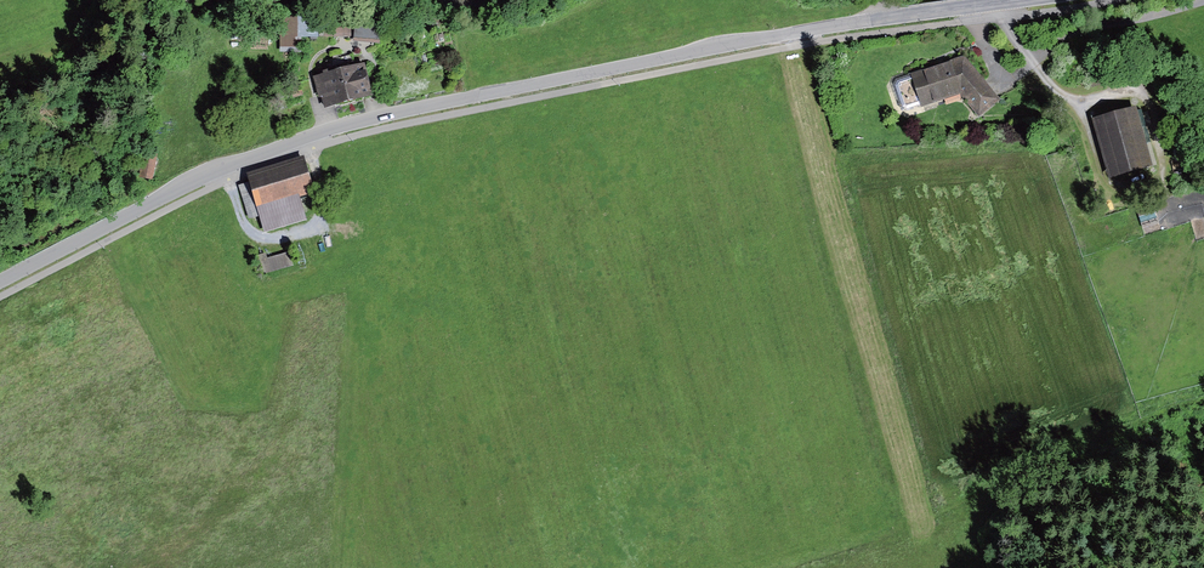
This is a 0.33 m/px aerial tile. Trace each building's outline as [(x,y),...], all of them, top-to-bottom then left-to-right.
[(280,19),(280,48),(295,48),(295,38),(319,38),(319,14),(297,14),(297,19),(280,19)] [(382,24),(355,23),(354,42),(380,44),(382,24)] [(337,58),(350,104),(373,97),(364,65),(355,67),(351,55),(337,58)] [(961,95),(978,118),(1000,101),(963,56),(912,76),(921,107),(961,95)] [(331,74),(315,78),(323,111),(350,104),(337,58),(328,61),(331,74)] [(1152,167),(1135,109),(1092,119),(1110,177),(1152,167)] [(304,162),(246,178),(248,185),(241,187),(250,220),(259,217),(264,234),(308,221),(301,195),(313,192),(304,162)] [(1168,225),(1191,219),(1196,237),(1203,234),(1203,200),(1201,187),(1161,198),(1168,225)] [(265,253),(258,255),(263,274),(293,266),(289,253),(267,259),(265,253)] [(930,483),(937,507),(948,504),(941,479),(930,483)]
